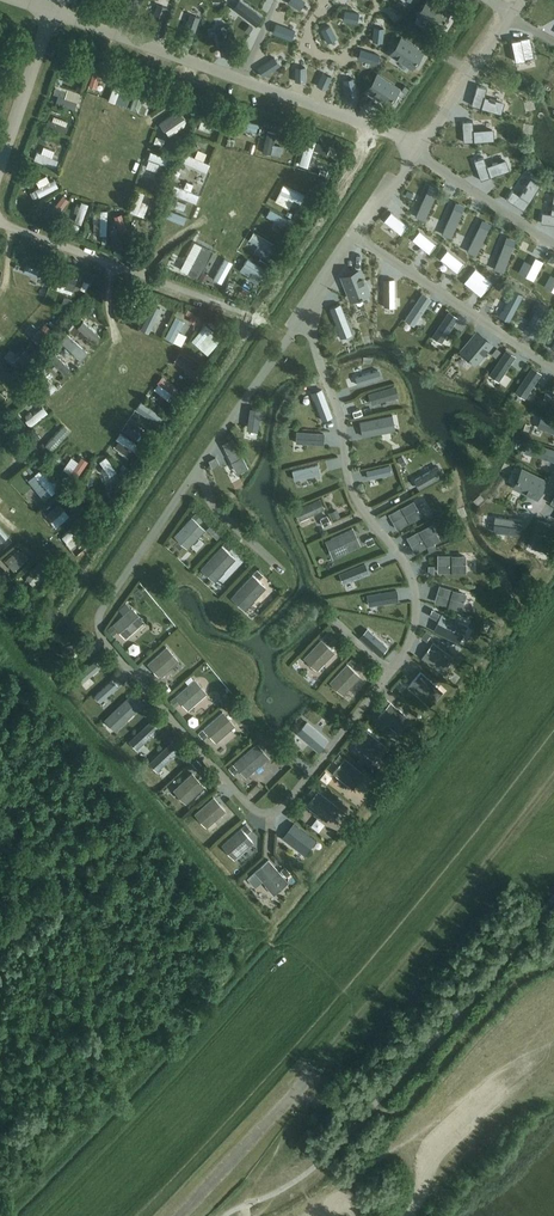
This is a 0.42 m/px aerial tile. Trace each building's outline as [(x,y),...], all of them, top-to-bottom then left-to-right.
[(138,0),(126,0),(115,19),(124,24),(138,0)] [(240,0),(233,8),(256,26),(262,17),(240,0)] [(300,9),(305,1),(304,0),(289,0),(289,1),(300,9)] [(419,14),(438,27),(443,20),(444,20),(445,18),(444,18),(447,13),(438,6),(433,2),(433,3),(428,0),(419,14)] [(157,35),(167,8),(157,4),(147,31),(157,35)] [(290,25),(295,13),(285,9),(280,20),(290,25)] [(343,20),(357,22),(359,13),(345,10),(343,20)] [(190,44),(200,17),(190,14),(180,41),(190,44)] [(273,32),(292,39),(295,30),(276,23),(273,32)] [(232,54),(226,25),(216,27),(221,55),(232,54)] [(322,30),(328,42),(336,38),(330,25),(322,30)] [(374,28),(373,41),(383,42),(384,28),(374,28)] [(432,37),(421,41),(425,51),(435,48),(432,37)] [(280,38),(277,55),(284,57),(288,40),(280,38)] [(402,39),(393,53),(412,65),(421,51),(402,39)] [(525,44),(511,62),(525,73),(539,55),(525,44)] [(358,58),(377,64),(379,55),(361,49),(358,58)] [(324,69),(330,57),(317,52),(312,64),(324,69)] [(274,57),(257,68),(263,76),(279,65),(274,57)] [(103,93),(107,79),(97,75),(101,63),(92,60),(84,87),(103,93)] [(68,80),(75,64),(66,61),(60,77),(68,80)] [(295,67),(295,81),(305,81),(305,67),(295,67)] [(322,73),(317,85),(325,89),(331,76),(322,73)] [(119,101),(123,90),(117,88),(120,79),(110,76),(103,95),(119,101)] [(377,76),(368,90),(373,93),(373,94),(377,97),(378,96),(388,103),(391,98),(392,98),(393,96),(392,96),(397,89),(377,76)] [(343,80),(347,100),(357,98),(353,79),(343,80)] [(477,85),(472,104),(501,113),(504,102),(484,96),(487,88),(477,85)] [(55,94),(56,104),(73,103),(72,93),(55,94)] [(175,105),(157,117),(166,131),(184,120),(175,105)] [(198,115),(196,125),(208,128),(210,118),(198,115)] [(234,119),(232,129),(254,135),(257,124),(234,119)] [(553,137),(553,128),(545,120),(539,127),(553,139),(553,137)] [(463,122),(464,141),(495,139),(494,128),(473,129),(473,121),(463,122)] [(520,132),(526,135),(530,128),(524,125),(520,132)] [(155,132),(152,139),(162,143),(165,135),(155,132)] [(298,163),(307,165),(313,136),(304,134),(298,163)] [(356,164),(365,144),(356,140),(348,160),(356,164)] [(502,151),(511,158),(519,147),(511,140),(502,151)] [(276,152),(278,143),(270,141),(268,151),(276,152)] [(52,153),(55,145),(48,142),(45,150),(52,153)] [(209,160),(202,156),(205,149),(196,145),(193,152),(183,148),(178,159),(205,170),(209,160)] [(165,163),(168,152),(147,147),(144,158),(165,163)] [(34,148),(31,158),(54,164),(57,155),(34,148)] [(474,161),(480,179),(510,170),(506,159),(486,165),(483,157),(474,161)] [(323,188),(332,195),(347,173),(338,167),(323,188)] [(30,169),(23,178),(30,183),(37,174),(30,169)] [(52,176),(33,186),(37,194),(56,183),(52,176)] [(175,177),(170,192),(188,197),(193,182),(175,177)] [(507,199),(524,210),(540,184),(531,178),(519,195),(512,191),(507,199)] [(147,194),(142,193),(144,184),(136,182),(129,207),(143,211),(147,194)] [(427,190),(415,216),(424,220),(436,194),(427,190)] [(553,224),(553,193),(551,214),(543,213),(541,222),(553,224)] [(319,194),(307,209),(317,217),(329,202),(319,194)] [(80,222),(87,200),(79,197),(72,219),(80,222)] [(98,206),(97,217),(94,217),(94,232),(105,232),(106,206),(98,206)] [(454,207),(442,234),(451,238),(463,211),(454,207)] [(391,212),(384,220),(401,233),(408,225),(391,212)] [(293,230),(298,241),(312,235),(307,224),(293,230)] [(479,225),(467,251),(476,255),(489,229),(479,225)] [(419,230),(412,239),(429,252),(436,244),(419,230)] [(504,242),(493,268),(503,272),(514,245),(504,242)] [(390,250),(388,256),(401,261),(404,255),(390,250)] [(447,250),(440,258),(457,272),(464,263),(447,250)] [(274,265),(281,272),(293,259),(286,252),(274,265)] [(536,257),(526,276),(533,280),(543,261),(536,257)] [(22,288),(29,261),(20,258),(13,286),(22,288)] [(475,268),(468,276),(485,290),(492,282),(475,268)] [(68,287),(72,276),(57,271),(53,282),(68,287)] [(359,271),(343,277),(351,298),(367,292),(359,271)] [(267,276),(256,293),(264,299),(275,282),(267,276)] [(394,306),(394,279),(384,279),(384,306),(394,306)] [(502,309),(499,316),(509,321),(523,295),(513,290),(503,310),(502,309)] [(422,293),(405,319),(414,325),(431,299),(422,293)] [(121,315),(130,319),(137,300),(127,297),(121,315)] [(149,330),(159,304),(150,300),(140,327),(149,330)] [(527,325),(524,331),(534,336),(549,308),(539,303),(528,325),(527,325)] [(340,304),(330,308),(339,331),(338,331),(341,338),(352,333),(340,304)] [(86,316),(90,309),(83,305),(79,312),(86,316)] [(237,317),(243,324),(258,312),(253,305),(237,317)] [(162,306),(156,317),(162,321),(168,310),(162,306)] [(160,334),(180,343),(186,331),(177,327),(182,316),(171,311),(160,334)] [(448,311),(432,336),(441,342),(458,317),(448,311)] [(46,313),(37,326),(36,326),(30,334),(38,340),(54,319),(46,313)] [(76,323),(91,338),(97,332),(82,317),(76,323)] [(204,322),(190,335),(198,343),(212,330),(204,322)] [(58,338),(81,358),(88,350),(65,330),(58,338)] [(218,345),(227,352),(239,336),(230,330),(218,345)] [(477,333),(462,350),(475,361),(490,344),(477,333)] [(401,346),(418,359),(423,352),(406,340),(401,346)] [(48,347),(66,355),(69,350),(51,341),(48,347)] [(48,345),(42,351),(65,372),(71,365),(48,345)] [(173,357),(183,362),(186,354),(176,350),(173,357)] [(506,350),(489,374),(499,381),(516,356),(506,350)] [(203,375),(211,379),(220,361),(211,357),(203,375)] [(432,358),(428,366),(446,376),(450,368),(432,358)] [(332,364),(333,375),(341,375),(341,379),(351,379),(350,363),(332,364)] [(167,389),(175,382),(160,366),(152,373),(167,389)] [(532,367),(515,391),(524,398),(541,373),(532,367)] [(379,370),(356,377),(358,385),(381,378),(379,370)] [(41,384),(50,393),(56,387),(48,378),(41,384)] [(194,384),(185,398),(193,404),(203,389),(194,384)] [(395,385),(368,393),(371,404),(388,399),(388,400),(399,396),(395,385)] [(321,389),(310,393),(321,421),(331,417),(321,389)] [(542,402),(553,407),(553,395),(546,392),(542,402)] [(30,409),(36,404),(31,396),(19,405),(23,410),(28,406),(30,409)] [(31,426),(48,414),(42,405),(25,418),(31,426)] [(250,408),(248,424),(258,426),(260,409),(250,408)] [(183,416),(174,411),(165,428),(175,433),(183,416)] [(392,415),(360,421),(363,436),(395,429),(392,415)] [(537,427),(543,429),(544,429),(553,433),(553,420),(541,415),(537,426),(537,427)] [(47,452),(67,439),(60,428),(40,442),(47,452)] [(118,457),(126,461),(137,441),(117,431),(113,438),(125,444),(118,457)] [(413,432),(395,433),(395,443),(414,442),(413,432)] [(295,433),(295,443),(322,445),(323,434),(295,433)] [(362,441),(364,452),(383,446),(381,436),(362,441)] [(146,454),(155,461),(168,445),(159,438),(146,454)] [(232,438),(223,443),(238,473),(248,468),(232,438)] [(524,452),(531,455),(531,454),(553,461),(553,449),(528,441),(524,452)] [(6,458),(11,464),(21,456),(15,450),(6,458)] [(75,481),(87,457),(76,452),(65,476),(75,481)] [(105,454),(95,461),(108,479),(118,472),(105,454)] [(390,463),(365,468),(367,478),(392,472),(390,463)] [(320,468),(319,466),(318,464),(317,464),(316,464),(310,465),(309,466),(293,470),(295,479),(320,473),(320,472),(320,470),(320,468)] [(128,479),(136,487),(150,474),(142,466),(128,479)] [(34,472),(49,496),(56,491),(41,467),(34,472)] [(435,467),(430,470),(430,471),(415,480),(419,488),(442,475),(442,474),(441,472),(440,470),(439,468),(438,467),(437,467),(435,467)] [(225,488),(239,476),(232,469),(219,481),(225,488)] [(537,496),(545,481),(525,471),(517,486),(537,496)] [(382,494),(400,486),(396,477),(378,485),(382,494)] [(32,493),(41,502),(49,494),(40,485),(32,493)] [(123,493),(110,507),(118,515),(131,501),(123,493)] [(320,500),(294,511),(298,520),(323,508),(320,500)] [(413,500),(389,514),(397,528),(422,515),(413,500)] [(60,501),(47,509),(56,526),(70,519),(60,501)] [(193,516),(198,521),(202,518),(196,513),(193,516)] [(495,516),(492,531),(520,535),(522,520),(495,516)] [(204,530),(192,518),(175,535),(188,547),(204,530)] [(538,519),(531,546),(546,550),(553,523),(538,519)] [(93,536),(101,543),(114,528),(106,522),(93,536)] [(431,523),(407,537),(415,552),(440,538),(431,523)] [(61,534),(69,547),(84,538),(76,525),(61,534)] [(333,545),(335,547),(334,549),(337,554),(338,555),(344,552),(344,551),(360,544),(352,528),(330,538),(331,539),(331,542),(332,544),(333,545)] [(460,535),(458,528),(442,532),(443,538),(460,535)] [(469,538),(462,541),(469,560),(477,557),(469,538)] [(222,546),(205,565),(218,577),(235,558),(222,546)] [(87,572),(94,552),(85,549),(79,569),(87,572)] [(28,557),(19,553),(14,563),(23,567),(28,557)] [(438,555),(438,572),(466,572),(466,555),(438,555)] [(365,562),(339,573),(343,583),(369,573),(365,562)] [(43,570),(35,572),(37,580),(46,578),(43,570)] [(479,584),(479,574),(463,574),(463,584),(479,584)] [(252,575),(235,594),(248,606),(265,587),(252,575)] [(59,594),(67,599),(78,582),(70,577),(59,594)] [(439,585),(435,602),(461,609),(466,593),(439,585)] [(397,589),(367,594),(369,605),(398,601),(397,589)] [(133,605),(112,624),(125,638),(145,621),(133,605)] [(448,607),(446,616),(454,617),(454,615),(464,617),(465,610),(448,607)] [(384,608),(384,621),(402,621),(403,609),(384,608)] [(442,614),(434,630),(454,640),(462,624),(442,614)] [(367,628),(359,637),(380,655),(388,647),(367,628)] [(326,634),(323,638),(328,643),(331,639),(326,634)] [(86,639),(64,646),(67,655),(88,647),(86,639)] [(321,639),(304,657),(317,669),(334,652),(321,639)] [(132,640),(125,649),(134,656),(141,647),(132,640)] [(433,642),(422,657),(442,672),(453,657),(433,642)] [(167,646),(147,663),(160,677),(179,660),(167,646)] [(352,659),(349,662),(354,667),(357,664),(352,659)] [(94,660),(77,676),(83,682),(100,667),(94,660)] [(360,676),(347,664),(330,681),(343,694),(360,676)] [(432,697),(432,696),(434,694),(435,693),(437,691),(437,689),(438,688),(421,672),(409,685),(421,696),(421,698),(426,702),(428,701),(432,697)] [(194,677),(175,696),(188,710),(207,692),(194,677)] [(112,680),(95,695),(100,702),(118,686),(112,680)] [(129,696),(108,716),(118,727),(139,707),(129,696)] [(381,704),(384,707),(389,701),(385,698),(381,704)] [(409,718),(390,702),(379,716),(397,731),(409,718)] [(222,710),(203,727),(216,741),(235,725),(222,710)] [(193,712),(184,717),(190,726),(199,721),(193,712)] [(151,720),(129,741),(137,749),(159,729),(151,720)] [(307,721),(297,733),(319,751),(329,740),(307,721)] [(357,732),(361,736),(365,730),(362,727),(357,732)] [(386,746),(367,731),(356,745),(374,760),(386,746)] [(171,742),(149,762),(157,771),(179,751),(171,742)] [(256,745),(235,763),(246,777),(268,758),(256,745)] [(339,754),(335,760),(338,763),(343,757),(339,754)] [(363,773),(344,758),(333,772),(352,787),(363,773)] [(193,773),(174,790),(185,803),(204,786),(193,773)] [(322,792),(310,807),(331,823),(343,809),(322,792)] [(214,797),(195,814),(206,827),(225,810),(214,797)] [(318,829),(322,822),(316,817),(311,824),(318,829)] [(294,823),(283,837),(302,852),(313,839),(294,823)] [(241,828),(222,845),(234,859),(253,842),(241,828)] [(286,858),(278,858),(278,863),(289,863),(290,848),(283,848),(282,856),(286,856),(286,858)] [(268,859),(255,871),(266,884),(266,885),(270,890),(271,890),(276,886),(276,885),(278,882),(280,882),(282,880),(283,879),(284,878),(268,859)]
